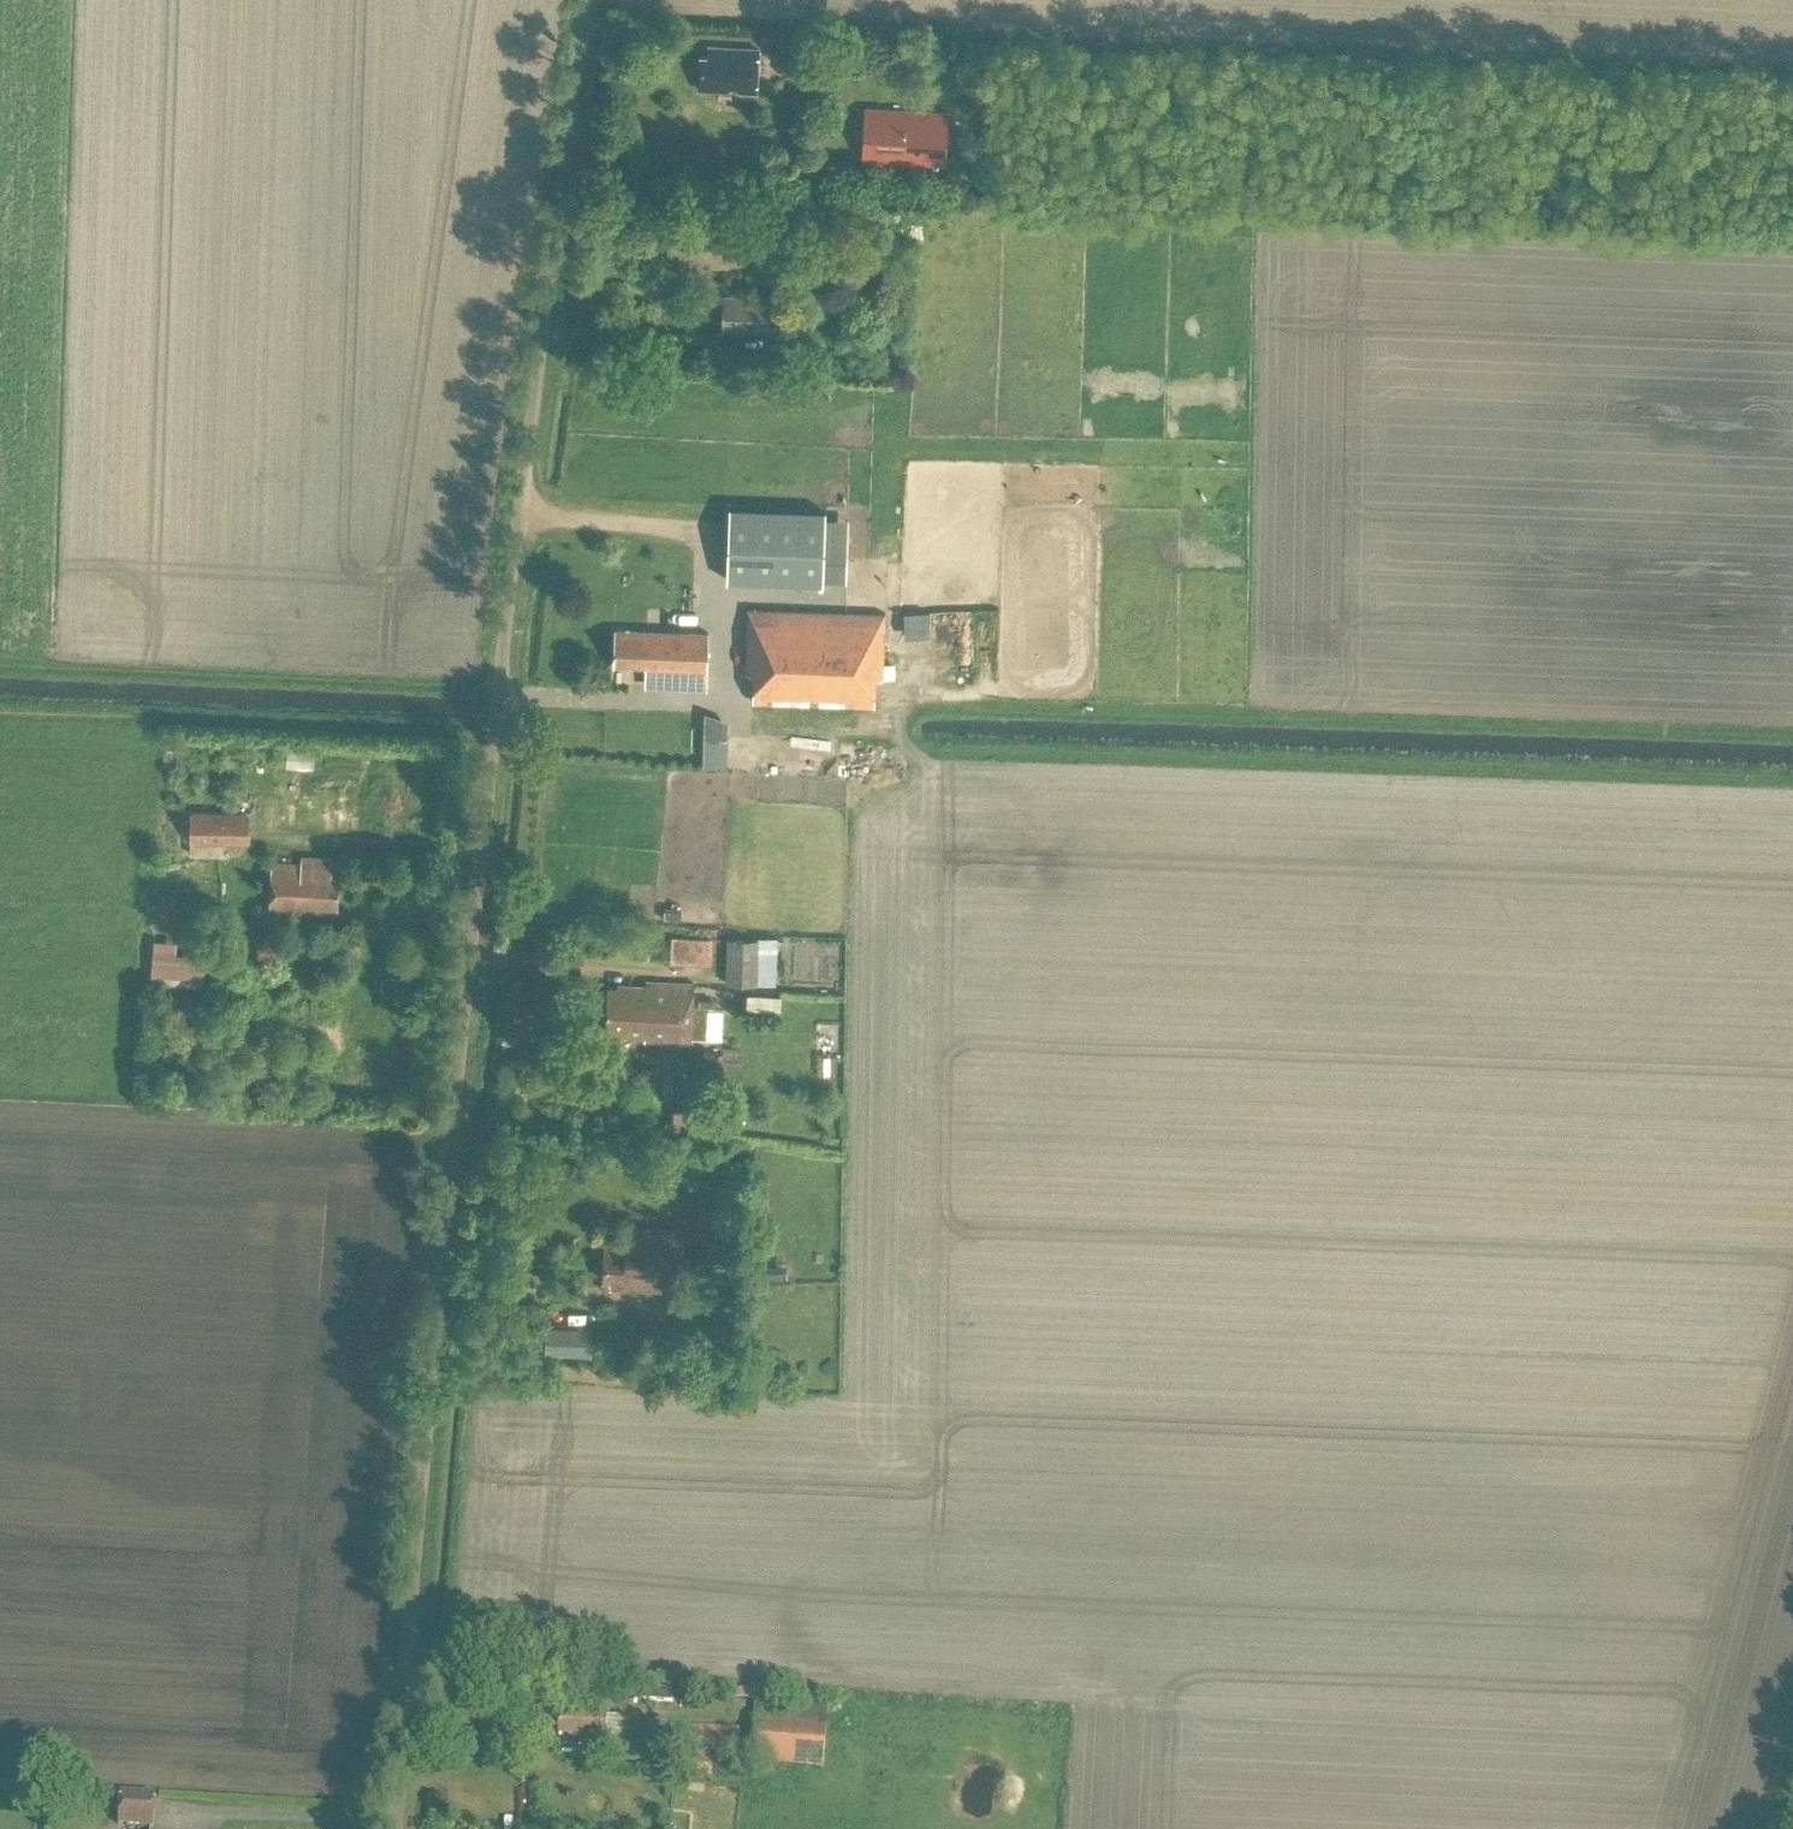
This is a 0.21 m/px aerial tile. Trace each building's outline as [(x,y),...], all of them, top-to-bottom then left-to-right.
[(739,85),(739,90),(757,91),(759,47),(709,44),(708,55),(701,54),(699,88),(728,89),(728,85),(739,85)] [(865,105),(862,160),(947,164),(950,109),(865,105)] [(723,294),(722,328),(771,329),(772,295),(723,294)] [(726,508),(726,580),(846,580),(846,508),(726,508)] [(753,672),(753,700),(874,704),(875,676),(883,676),(885,611),(748,607),(746,672),(753,672)] [(937,633),(935,609),(911,610),(912,634),(937,633)] [(646,663),(645,666),(708,668),(709,631),(615,628),(614,662),(646,663)] [(709,761),(732,762),(732,712),(709,712),(709,761)] [(708,726),(696,726),(696,747),(708,747),(708,726)] [(190,840),(250,842),(251,811),(191,809),(190,840)] [(272,860),(269,909),(338,912),(340,874),(331,873),(331,855),(301,854),(301,861),(272,860)] [(673,934),(673,962),(720,963),(720,949),(712,949),(712,935),(673,934)] [(755,980),(756,937),(730,936),(729,979),(755,980)] [(177,940),(157,938),(154,972),(203,975),(204,954),(176,952),(177,940)] [(628,1033),(628,1037),(686,1040),(686,1036),(706,1037),(707,1005),(714,1005),(714,997),(699,997),(699,999),(688,998),(689,981),(630,978),(630,982),(617,982),(617,985),(608,984),(606,1029),(620,1029),(620,1033),(628,1033)] [(787,1005),(787,991),(753,991),(753,1005),(787,1005)] [(659,1069),(658,1094),(673,1095),(674,1070),(659,1069)] [(679,1107),(680,1125),(705,1124),(704,1106),(679,1107)] [(725,1237),(727,1186),(700,1185),(698,1236),(725,1237)] [(611,1284),(680,1286),(683,1229),(628,1226),(627,1244),(606,1243),(605,1276),(612,1276),(611,1284)] [(555,1322),(554,1353),(602,1355),(603,1324),(555,1322)] [(560,1718),(559,1738),(579,1739),(579,1747),(606,1748),(607,1712),(581,1710),(581,1709),(562,1708),(561,1718),(560,1718)] [(827,1726),(755,1722),(752,1767),(824,1771),(827,1726)] [(121,1795),(119,1828),(154,1828),(156,1797),(121,1795)]
